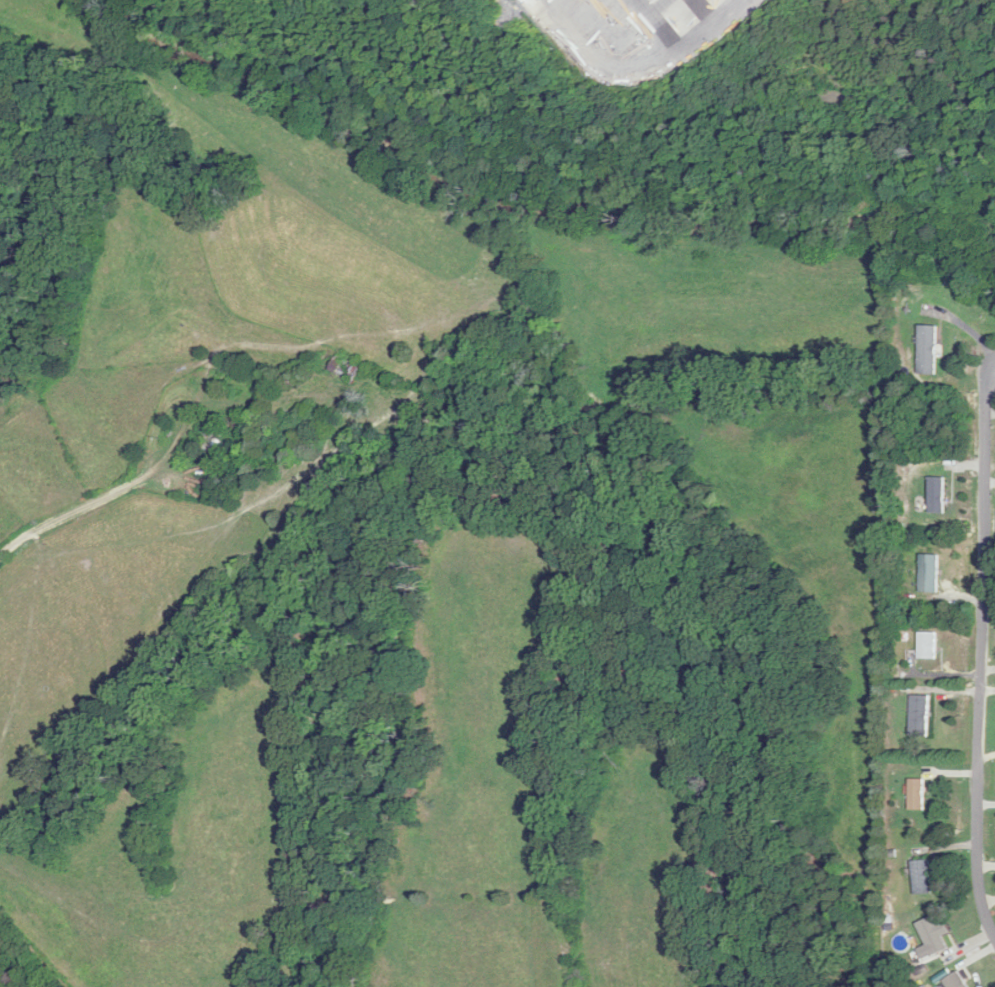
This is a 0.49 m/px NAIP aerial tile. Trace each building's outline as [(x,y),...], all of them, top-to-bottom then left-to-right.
[(938,326),(920,326),(920,375),(938,375),(938,326)] [(329,371),(354,386),(366,366),(341,352),(329,371)] [(205,450),(225,450),(225,434),(219,434),(219,417),(205,417),(205,450)] [(929,514),(944,514),(945,478),(930,478),(929,514)] [(921,593),(940,593),(940,555),(921,555),(921,593)] [(920,633),(920,658),(937,658),(937,633),(920,633)] [(930,736),(930,696),(912,696),(912,736),(930,736)] [(910,810),(925,810),(925,780),(910,780),(910,810)] [(932,862),(914,862),(914,894),(932,894),(932,862)] [(944,937),(951,934),(946,923),(938,926),(934,917),(918,924),(932,957),(949,949),(944,937)] [(960,972),(945,981),(948,986),(968,986),(960,972)]
